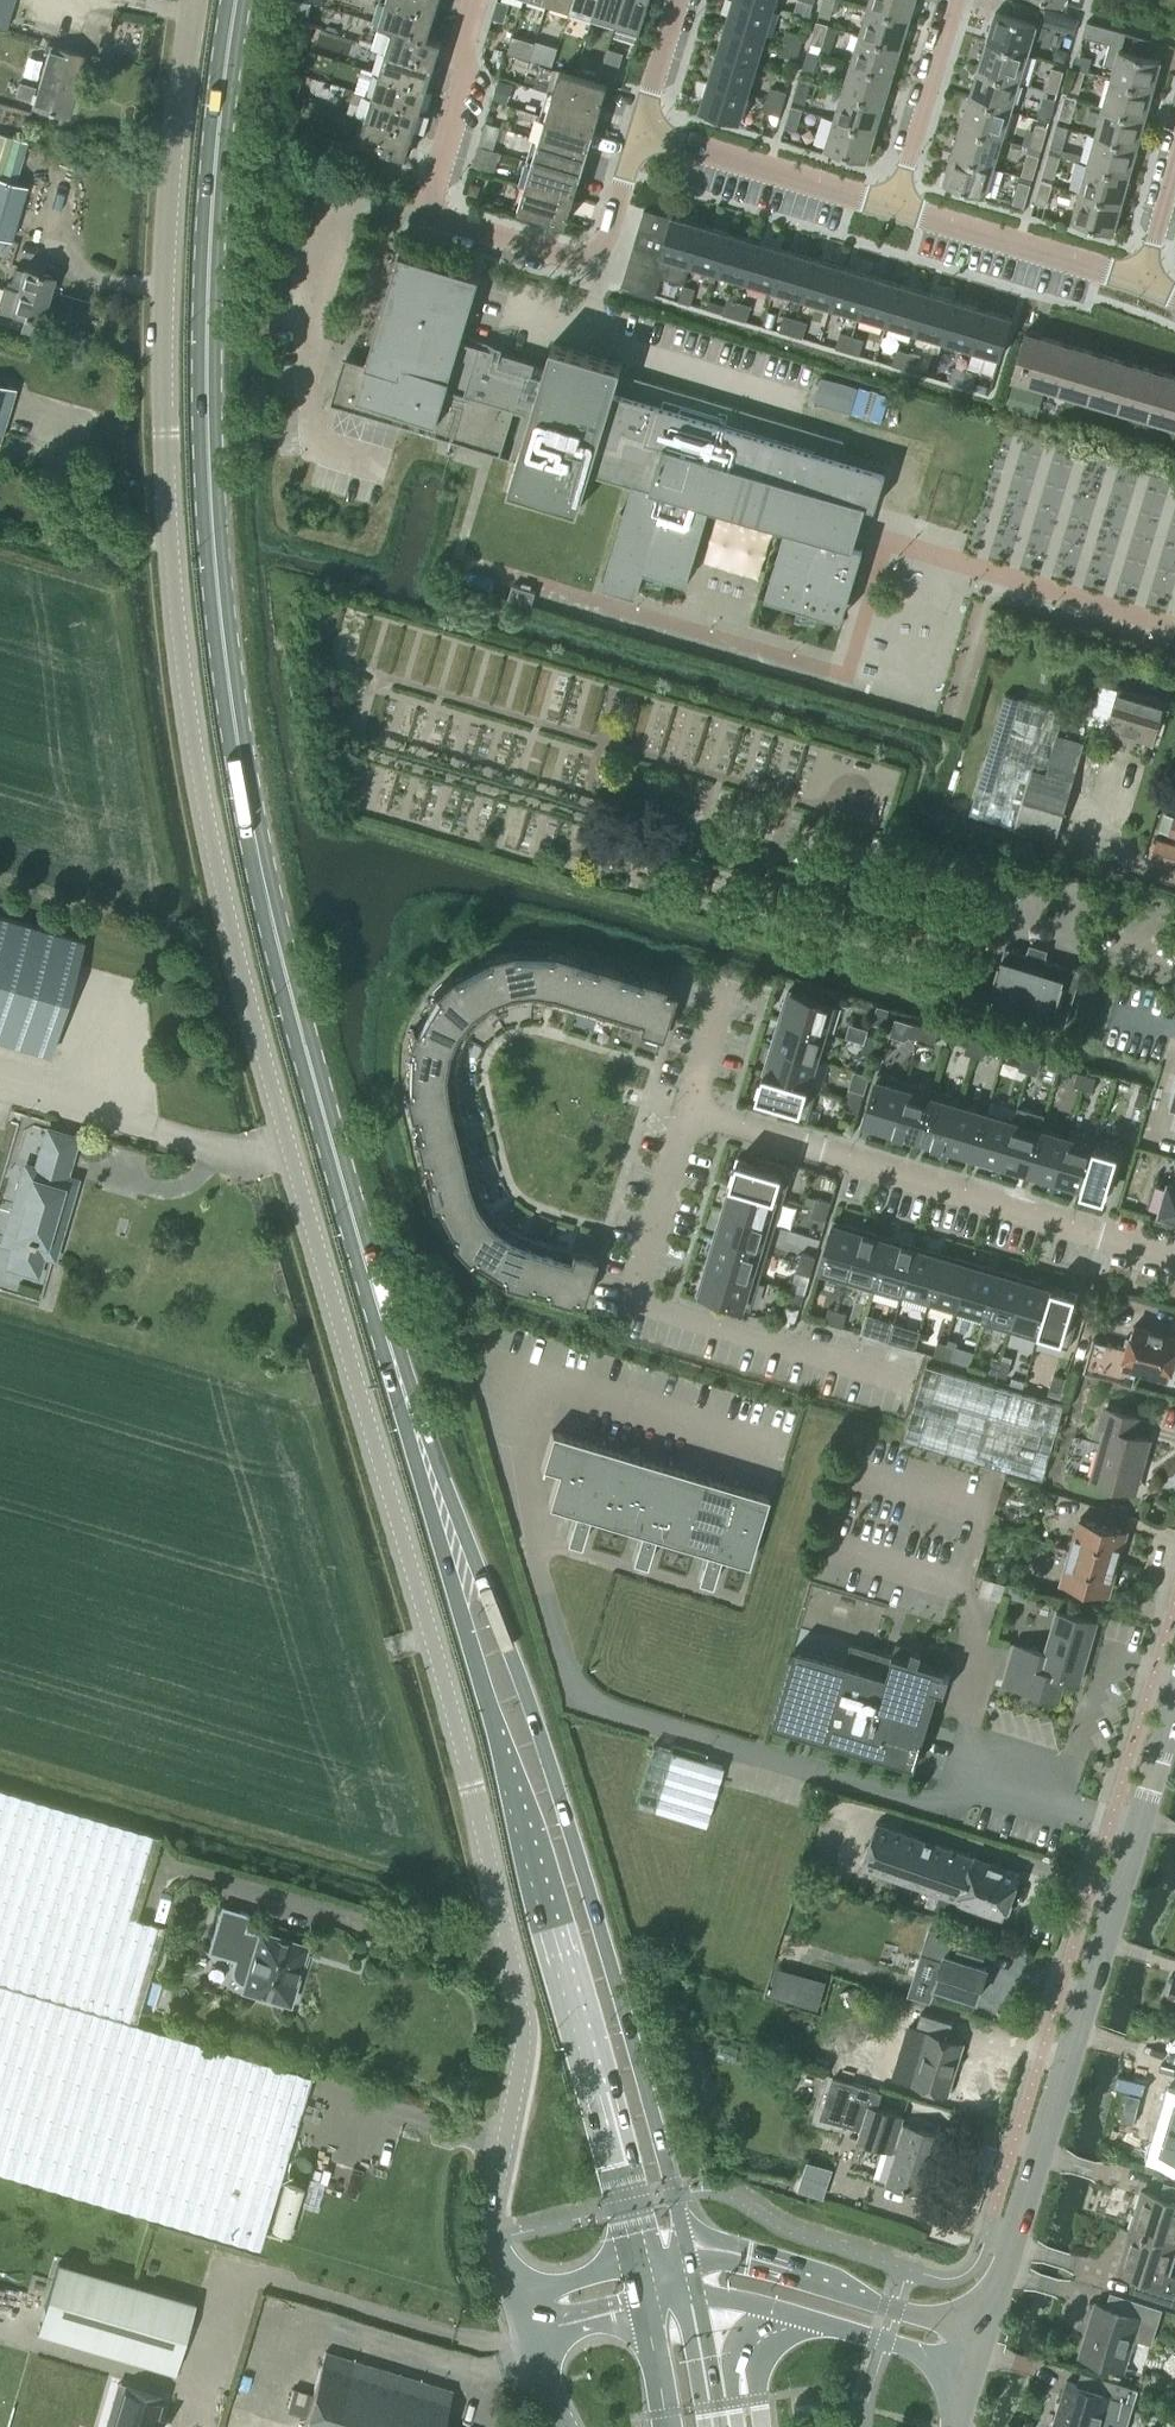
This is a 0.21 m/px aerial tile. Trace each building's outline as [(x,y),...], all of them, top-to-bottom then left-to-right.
[(4,28),(13,0),(0,0),(0,27),(4,28)] [(389,0),(387,0),(380,22),(394,26),(428,37),(435,14),(389,0)] [(435,14),(439,0),(389,0),(435,14)] [(571,5),(594,12),(598,0),(573,0),(571,5)] [(594,12),(617,19),(623,0),(598,0),(594,12)] [(615,25),(639,33),(641,26),(649,0),(623,0),(617,19),(615,25)] [(766,36),(774,8),(747,0),(734,0),(726,24),(766,36)] [(774,8),(777,0),(747,0),(774,8)] [(819,13),(829,17),(835,0),(823,0),(819,13)] [(910,18),(915,0),(870,0),(869,5),(910,18)] [(860,34),(901,46),(910,18),(869,5),(860,34)] [(987,40),(1028,52),(1033,36),(1037,38),(1046,33),(1048,24),(1073,31),(1077,17),(1040,6),(1035,23),(995,11),(987,40)] [(808,49),(819,52),(828,23),(817,20),(808,49)] [(1087,21),(1083,34),(1085,34),(1111,42),(1105,62),(1116,65),(1114,70),(1112,77),(1153,88),(1161,59),(1146,55),(1151,38),(1134,33),(1129,50),(1121,48),(1126,31),(1087,20),(1087,21)] [(718,52),(757,64),(766,36),(726,24),(718,52)] [(387,49),(435,63),(441,41),(428,37),(394,26),(387,49)] [(781,53),(796,57),(803,34),(787,30),(781,53)] [(852,62),(893,74),(901,46),(860,34),(852,62)] [(978,68),(1019,80),(1028,52),(987,40),(978,68)] [(50,45),(44,65),(38,87),(20,81),(16,95),(34,100),(32,106),(68,116),(86,55),(50,45)] [(1057,45),(1053,58),(1065,61),(1069,49),(1057,45)] [(380,71),(428,86),(435,63),(387,49),(380,71)] [(800,77),(811,80),(819,52),(808,49),(800,77)] [(709,80),(749,92),(757,64),(718,52),(709,80)] [(843,90),(884,102),(893,74),(852,62),(843,90)] [(1062,70),(1052,67),(1046,88),(1056,91),(1062,70)] [(555,92),(601,106),(608,82),(562,68),(555,92)] [(970,96),(1011,108),(1019,80),(978,68),(970,96)] [(1078,91),(1084,71),(1075,68),(1069,88),(1078,91)] [(373,94),(421,109),(428,86),(380,71),(373,94)] [(811,80),(800,77),(793,99),(805,102),(811,80)] [(1104,105),(1145,116),(1153,88),(1112,77),(1104,105)] [(499,78),(493,97),(508,101),(513,83),(499,78)] [(749,92),(709,80),(701,109),(740,121),(749,92)] [(767,98),(782,103),(786,91),(771,86),(767,98)] [(835,118),(876,130),(884,102),(843,90),(835,118)] [(548,115),(594,129),(601,106),(555,92),(548,115)] [(367,117),(414,131),(421,109),(373,94),(367,117)] [(1054,98),(1044,95),(1038,116),(1048,119),(1054,98)] [(1060,117),(1069,120),(1076,98),(1067,95),(1060,117)] [(961,124),(1003,137),(1011,108),(970,96),(961,124)] [(782,103),(767,98),(764,109),(779,114),(782,103)] [(796,129),(802,108),(791,105),(785,126),(796,129)] [(1097,134),(1137,145),(1145,116),(1104,105),(1097,134)] [(541,137),(587,152),(594,129),(548,115),(541,137)] [(414,131),(367,117),(359,141),(407,155),(414,131)] [(876,130),(835,118),(826,147),(867,159),(876,130)] [(1030,145),(1040,148),(1046,126),(1036,123),(1030,145)] [(1049,152),(1060,155),(1068,126),(1058,123),(1049,152)] [(953,152),(994,165),(1003,137),(961,124),(953,152)] [(15,180),(27,140),(0,132),(0,176),(15,180)] [(1089,163),(1129,174),(1137,145),(1097,134),(1089,163)] [(534,160),(581,174),(587,152),(541,137),(534,160)] [(1022,173),(1032,176),(1040,148),(1030,145),(1022,173)] [(994,165),(953,152),(944,182),(986,194),(994,165)] [(1049,152),(1043,173),(1054,176),(1060,155),(1049,152)] [(527,183),(574,198),(581,174),(534,160),(527,183)] [(1081,191),(1122,202),(1129,174),(1089,163),(1081,191)] [(1032,176),(1022,173),(1013,202),(1024,205),(1032,176)] [(0,176),(0,236),(10,239),(26,184),(15,180),(0,176)] [(1041,180),(1035,201),(1045,204),(1052,183),(1041,179),(1041,180)] [(471,181),(468,192),(480,195),(482,184),(471,181)] [(574,198),(527,183),(520,207),(566,221),(574,198)] [(1122,202),(1081,191),(1073,220),(1114,231),(1122,202)] [(666,235),(671,217),(644,209),(639,227),(666,235)] [(666,235),(660,252),(660,254),(667,256),(663,269),(661,276),(683,283),(701,223),(672,214),(671,217),(666,235)] [(718,271),(730,231),(701,223),(683,283),(684,283),(691,263),(718,271)] [(634,245),(660,252),(666,235),(639,227),(634,245)] [(746,279),(758,240),(730,231),(718,271),(746,279)] [(774,288),(786,248),(758,240),(746,279),(774,288)] [(660,252),(634,245),(629,259),(663,269),(667,256),(660,254),(660,252)] [(803,296),(814,257),(786,248),(774,288),(803,296)] [(345,356),(331,402),(502,453),(511,422),(515,406),(467,392),(481,345),(461,340),(480,276),(400,252),(367,362),(345,356)] [(831,305),(843,265),(814,257),(803,296),(831,305)] [(625,272),(659,282),(661,276),(663,269),(629,259),(625,272)] [(859,314),(871,274),(843,265),(831,305),(859,314)] [(12,310),(41,319),(54,275),(25,266),(24,270),(15,267),(9,287),(3,285),(0,295),(0,307),(12,310)] [(659,282),(625,272),(621,287),(655,297),(659,282)] [(887,322),(899,282),(871,274),(859,314),(887,322)] [(916,330),(928,291),(899,282),(887,322),(916,330)] [(683,284),(679,300),(691,303),(695,288),(683,284)] [(944,339),(956,299),(928,291),(916,330),(944,339)] [(735,317),(740,300),(728,297),(723,313),(735,317)] [(944,339),(972,347),(984,308),(956,299),(944,339)] [(740,300),(735,317),(745,320),(750,303),(740,300)] [(984,308),(972,347),(1001,356),(1013,317),(984,308)] [(791,334),(796,319),(783,315),(779,330),(791,334)] [(796,319),(791,334),(802,337),(806,322),(796,319)] [(1041,335),(1026,331),(1012,376),(1030,381),(1032,375),(1174,417),(1174,375),(1041,335)] [(848,351),(852,336),(840,333),(836,347),(848,351)] [(852,336),(848,351),(859,354),(863,339),(852,336)] [(481,345),(467,392),(515,406),(511,422),(502,453),(518,458),(510,485),(580,507),(592,467),(626,477),(634,480),(609,564),(604,582),(638,593),(640,583),(645,567),(688,580),(711,502),(787,525),(767,593),(799,602),(843,615),(863,546),(854,543),(855,543),(867,502),(876,505),(878,496),(886,470),(838,455),(844,437),(715,399),(708,397),(620,371),(623,363),(553,342),(546,363),(481,344),(481,345)] [(905,367),(909,353),(896,349),(892,364),(905,367)] [(909,353),(905,367),(915,370),(919,356),(909,353)] [(961,384),(966,368),(953,364),(948,380),(961,384)] [(966,368),(961,384),(972,387),(977,371),(966,368)] [(14,386),(0,381),(0,435),(14,386)] [(879,430),(875,444),(885,447),(888,433),(879,430)] [(1000,608),(991,605),(988,613),(997,616),(1000,608)] [(1165,700),(1120,687),(1108,727),(1153,740),(1165,700)] [(1016,825),(1032,769),(1046,774),(1058,733),(1065,709),(1006,691),(970,811),(1016,825)] [(1046,774),(1032,769),(1016,825),(1056,837),(1084,741),(1058,733),(1046,774)] [(1174,814),(1173,815),(1165,812),(1159,830),(1174,834),(1174,814)] [(1150,860),(1174,867),(1174,841),(1157,836),(1150,860)] [(0,916),(0,1039),(51,1053),(83,940),(0,916)] [(1064,1025),(1081,969),(1045,958),(1046,954),(1028,948),(1026,953),(1006,947),(1001,961),(999,961),(990,991),(996,993),(992,1005),(1046,1022),(1047,1019),(1064,1025)] [(532,954),(512,953),(511,949),(500,952),(511,1001),(518,1000),(531,998),(532,954)] [(565,954),(553,950),(552,954),(532,954),(531,998),(544,1000),(550,1002),(565,954)] [(511,1001),(500,952),(488,954),(489,959),(471,968),(493,1007),(505,1003),(511,1001)] [(585,964),(575,961),(576,957),(565,954),(550,1002),(557,1003),(572,1008),(585,964)] [(594,1014),(608,966),(597,963),(595,967),(585,964),(572,1008),(594,1014)] [(629,977),(619,974),(620,970),(608,966),(594,1014),(616,1021),(629,977)] [(493,1007),(471,968),(454,977),(451,974),(442,982),(477,1020),(482,1015),(493,1007)] [(638,1027),(652,979),(640,976),(639,980),(629,977),(616,1021),(638,1027)] [(652,979),(638,1027),(661,1034),(674,990),(662,987),(664,983),(652,979)] [(442,982),(433,991),(436,994),(426,1011),(465,1034),(473,1024),(477,1020),(442,982)] [(837,990),(819,985),(818,984),(815,996),(833,1001),(837,990)] [(789,988),(783,1006),(787,1006),(783,1018),(825,1030),(833,1002),(789,988)] [(408,1038),(457,1053),(459,1046),(465,1034),(426,1011),(416,1028),(412,1027),(408,1038)] [(783,1018),(780,1029),(777,1028),(772,1044),(817,1058),(825,1030),(783,1018)] [(923,1024),(914,1022),(909,1036),(919,1039),(923,1024)] [(919,1039),(934,1043),(938,1029),(923,1024),(919,1039)] [(878,1046),(881,1037),(867,1033),(864,1042),(878,1046)] [(453,1072),(456,1058),(457,1053),(408,1038),(405,1050),(409,1051),(408,1071),(453,1072)] [(977,1041),(968,1038),(964,1052),(973,1055),(977,1041)] [(983,1058),(987,1044),(977,1041),(973,1055),(983,1058)] [(861,1052),(875,1056),(878,1046),(864,1042),(861,1052)] [(764,1071),(817,1087),(817,1086),(809,1084),(817,1058),(772,1044),(767,1060),(770,1061),(767,1071),(764,1070),(764,1071)] [(1032,1057),(1022,1055),(1018,1068),(1028,1071),(1032,1057)] [(1037,1074),(1041,1060),(1032,1057),(1028,1071),(1037,1074)] [(1087,1073),(1078,1070),(1074,1084),(1083,1087),(1087,1073)] [(453,1072),(408,1071),(408,1090),(404,1091),(406,1103),(456,1091),(453,1072)] [(807,1118),(817,1087),(764,1071),(757,1094),(773,1099),(771,1107),(807,1118)] [(891,1132),(907,1079),(878,1071),(863,1120),(875,1124),(874,1127),(891,1132)] [(1092,1090),(1096,1076),(1087,1073),(1083,1087),(1092,1090)] [(919,1137),(934,1087),(907,1079),(891,1132),(907,1137),(908,1134),(919,1137)] [(860,1100),(863,1091),(849,1087),(846,1096),(860,1100)] [(945,1148),(961,1095),(934,1087),(919,1137),(930,1140),(929,1143),(945,1148)] [(1135,1103),(1144,1105),(1148,1092),(1139,1089),(1135,1103)] [(416,1124),(461,1114),(457,1097),(456,1091),(406,1103),(409,1115),(413,1114),(416,1124)] [(961,1095),(945,1148),(962,1153),(962,1150),(974,1153),(986,1112),(960,1104),(962,1096),(961,1095)] [(844,1106),(857,1110),(860,1100),(846,1096),(844,1106)] [(1013,1120),(1000,1165),(1016,1169),(1017,1166),(1028,1170),(1041,1128),(1045,1113),(1018,1105),(1013,1120)] [(1000,1165),(1013,1120),(986,1112),(974,1153),(985,1157),(984,1160),(1000,1165)] [(417,1148),(466,1136),(461,1114),(416,1124),(418,1135),(414,1136),(417,1148)] [(47,1128),(42,1146),(71,1155),(76,1136),(47,1128)] [(1055,1181),(1070,1128),(1069,1128),(1067,1136),(1041,1128),(1028,1170),(1039,1173),(1038,1176),(1055,1181)] [(1082,1189),(1098,1136),(1070,1128),(1055,1181),(1071,1186),(1072,1180),(1082,1183),(1081,1189),(1082,1189)] [(427,1169),(471,1158),(466,1136),(417,1148),(420,1159),(424,1158),(427,1169)] [(1129,1146),(1098,1136),(1082,1189),(1105,1196),(1110,1180),(1118,1182),(1129,1146)] [(754,1163),(738,1158),(731,1181),(784,1197),(793,1166),(756,1155),(754,1163)] [(428,1192),(477,1180),(475,1174),(471,1158),(427,1169),(429,1179),(425,1180),(428,1192)] [(24,1166),(9,1220),(20,1223),(8,1264),(36,1273),(44,1247),(55,1251),(75,1181),(24,1166)] [(444,1220),(484,1199),(479,1186),(477,1180),(428,1192),(430,1204),(435,1203),(444,1220)] [(728,1192),(723,1208),(776,1224),(784,1197),(731,1181),(731,1182),(734,1183),(731,1193),(728,1192)] [(1162,1211),(1174,1215),(1174,1182),(1170,1181),(1162,1211)] [(828,1210),(831,1201),(816,1197),(814,1206),(828,1210)] [(459,1249),(496,1214),(491,1209),(484,1199),(444,1220),(454,1237),(450,1240),(459,1249)] [(814,1206),(811,1215),(826,1219),(828,1210),(814,1206)] [(721,1225),(718,1237),(768,1252),(776,1224),(723,1208),(718,1225),(721,1225)] [(511,1227),(510,1227),(500,1218),(496,1214),(459,1249),(467,1258),(470,1255),(487,1265),(511,1227)] [(833,1222),(818,1272),(846,1280),(862,1228),(846,1223),(845,1226),(833,1222)] [(514,1283),(529,1234),(522,1232),(511,1227),(487,1265),(504,1275),(503,1279),(514,1283)] [(878,1233),(862,1228),(846,1280),(874,1289),(888,1240),(877,1236),(878,1233)] [(537,1285),(550,1241),(535,1237),(529,1234),(514,1283),(526,1286),(527,1282),(537,1285)] [(759,1279),(768,1252),(718,1237),(715,1248),(711,1247),(707,1263),(759,1279)] [(901,1297),(917,1244),(900,1240),(900,1243),(888,1240),(874,1289),(901,1297)] [(558,1296),(572,1248),(550,1241),(537,1285),(547,1288),(546,1293),(558,1296)] [(904,1289),(931,1297),(943,1255),(932,1252),(933,1249),(917,1244),(901,1297),(902,1297),(904,1289)] [(572,1248),(558,1296),(569,1299),(571,1295),(582,1299),(595,1255),(572,1248)] [(802,1252),(799,1261),(813,1265),(815,1256),(802,1252)] [(954,1259),(943,1255),(931,1297),(958,1305),(972,1260),(955,1255),(954,1259)] [(998,1272),(987,1268),(988,1265),(972,1260),(958,1305),(984,1313),(982,1321),(983,1321),(998,1272)] [(813,1265),(799,1261),(796,1270),(810,1274),(813,1265)] [(751,1307),(759,1279),(707,1263),(702,1279),(705,1280),(701,1292),(751,1307)] [(983,1321),(1010,1330),(1026,1277),(1010,1272),(1009,1275),(998,1272),(983,1321)] [(1010,1330),(1038,1338),(1053,1285),(1052,1284),(1051,1288),(1041,1285),(1042,1281),(1026,1277),(1010,1330)] [(1069,1347),(1076,1324),(1080,1310),(1071,1308),(1076,1292),(1053,1285),(1038,1338),(1069,1347)] [(805,1292),(791,1288),(788,1297),(802,1302),(805,1292)] [(829,1307),(824,1321),(834,1323),(838,1310),(829,1307)] [(838,1310),(834,1323),(843,1326),(847,1312),(838,1310)] [(879,1337),(888,1340),(892,1326),(883,1323),(879,1337)] [(1084,1370),(1133,1385),(1138,1367),(1169,1376),(1170,1373),(1174,1371),(1174,1366),(1174,1359),(1174,1357),(1174,1355),(1174,1336),(1135,1325),(1131,1338),(1127,1337),(1124,1346),(1094,1338),(1084,1370)] [(892,1326),(888,1340),(898,1343),(902,1329),(892,1326)] [(943,1356),(947,1342),(938,1339),(934,1353),(943,1356)] [(947,1342),(943,1356),(952,1359),(956,1345),(947,1342)] [(997,1372),(1002,1358),(992,1356),(988,1370),(997,1372)] [(1002,1358),(997,1372),(1007,1375),(1011,1361),(1002,1358)] [(905,1438),(1042,1479),(1064,1405),(927,1364),(905,1438)] [(1049,1388),(1058,1391),(1063,1377),(1053,1374),(1049,1388)] [(1145,1458),(1150,1440),(1133,1435),(1139,1417),(1107,1408),(1101,1426),(1108,1428),(1094,1477),(1132,1488),(1141,1457),(1145,1458)] [(768,1495),(552,1430),(540,1468),(557,1473),(548,1503),(575,1511),(566,1539),(581,1544),(589,1515),(641,1530),(632,1559),(646,1563),(655,1535),(706,1550),(698,1579),(712,1583),(721,1554),(748,1562),(768,1495)] [(1073,1548),(1119,1561),(1128,1529),(1082,1516),(1073,1548)] [(1119,1561),(1073,1548),(1063,1579),(1109,1593),(1119,1561)] [(1032,1588),(1009,1582),(1006,1594),(1029,1601),(1032,1588)] [(1015,1642),(1004,1681),(1004,1682),(1059,1697),(1065,1676),(1081,1680),(1098,1620),(1057,1608),(1045,1651),(1015,1642)] [(801,1628),(773,1723),(915,1765),(937,1689),(944,1691),(949,1675),(943,1673),(944,1669),(918,1661),(922,1650),(896,1642),(892,1655),(885,1653),(886,1650),(875,1647),(874,1649),(801,1628)] [(705,1822),(723,1763),(654,1742),(636,1802),(705,1822)] [(310,2074),(134,2022),(162,1926),(132,1917),(157,1834),(0,1787),(0,2170),(258,2247),(310,2074)] [(1010,1900),(1020,1873),(877,1822),(862,1865),(940,1894),(936,1907),(962,1916),(967,1903),(1004,1917),(1006,1912),(1010,1911),(1013,1903),(1010,1900)] [(802,1881),(797,1897),(807,1900),(812,1884),(802,1881)] [(235,1960),(234,1960),(234,1961),(233,1963),(232,1965),(232,1967),(232,1969),(232,1970),(232,1972),(233,1974),(234,1976),(235,1977),(236,1979),(238,1980),(240,1982),(242,1983),(244,1983),(246,1984),(244,1988),(289,2001),(306,1944),(261,1931),(260,1932),(245,1928),(250,1913),(222,1905),(208,1951),(235,1960)] [(931,1927),(923,1952),(944,1959),(936,1985),(978,1998),(988,1966),(974,1962),(980,1942),(931,1927)] [(776,1965),(768,1993),(818,2008),(826,1979),(776,1965)] [(1168,1977),(1164,1989),(1169,1995),(1168,1999),(1174,2001),(1174,1975),(1168,1977)] [(853,1989),(846,1992),(848,1999),(856,1997),(853,1989)] [(950,2093),(965,2041),(951,2037),(955,2022),(922,2011),(914,2037),(926,2041),(913,2081),(950,2093)] [(719,2042),(715,2055),(733,2061),(737,2048),(719,2042)] [(832,2076),(820,2116),(841,2122),(864,2129),(860,2139),(889,2148),(880,2177),(886,2179),(886,2181),(922,2192),(931,2165),(934,2166),(944,2135),(906,2123),(902,2135),(898,2134),(904,2115),(878,2107),(883,2091),(853,2082),(832,2076)] [(1157,2153),(1174,2158),(1174,2097),(1174,2096),(1157,2153)] [(803,2172),(798,2190),(823,2197),(829,2180),(803,2172)] [(1174,2245),(1174,2185),(1170,2199),(1144,2191),(1132,2231),(1174,2245)] [(1132,2231),(1119,2270),(1144,2279),(1140,2293),(1174,2304),(1174,2277),(1167,2274),(1174,2249),(1174,2245),(1132,2231)] [(37,2331),(175,2371),(196,2300),(59,2259),(37,2331)] [(1152,2343),(1163,2308),(1118,2294),(1113,2308),(1097,2303),(1081,2355),(1124,2368),(1134,2337),(1152,2343)] [(453,2388),(326,2349),(302,2426),(442,2426),(453,2388)] [(1134,2385),(1090,2371),(1086,2384),(1069,2379),(1055,2426),(1099,2426),(1104,2412),(1124,2418),(1134,2385)] [(163,2415),(156,2413),(162,2393),(124,2382),(111,2426),(160,2426),(163,2415)]
